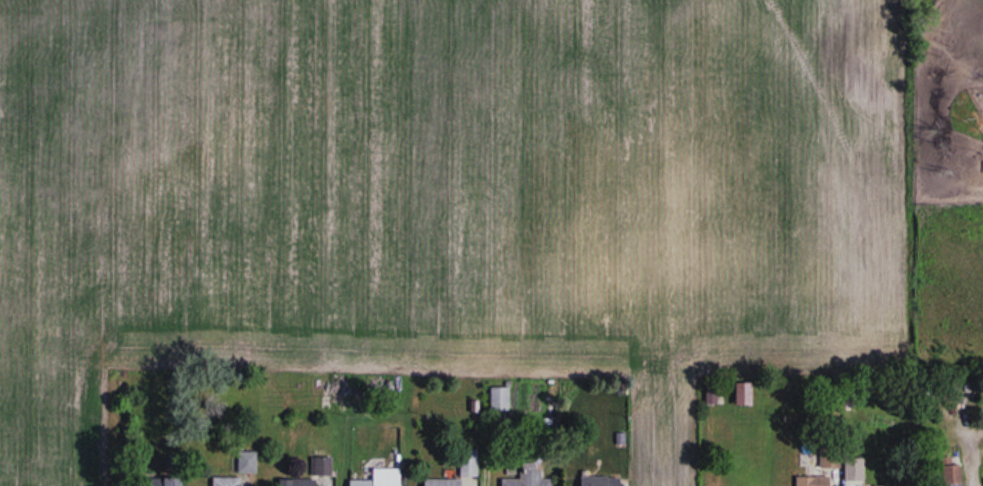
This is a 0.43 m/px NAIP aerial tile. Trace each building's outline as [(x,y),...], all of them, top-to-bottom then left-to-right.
[(490,410),(510,410),(510,387),(490,387),(490,410)] [(257,450),(238,450),(238,471),(257,471),(257,450)] [(477,475),(477,450),(461,450),(461,475),(477,475)] [(841,468),(841,450),(821,450),(821,468),(841,468)] [(311,478),(287,478),(287,485),(328,485),(328,476),(332,476),(332,456),(311,456),(311,478)] [(963,462),(947,462),(947,485),(963,485),(963,462)] [(374,468),(374,479),(350,479),(350,485),(401,485),(401,468),(374,468)] [(502,477),(502,485),(554,485),(554,477),(536,477),(536,468),(521,468),(521,477),(502,477)] [(814,475),(797,475),(797,485),(815,485),(814,475)] [(242,476),(213,476),(213,485),(242,485),(242,476)] [(623,476),(581,476),(581,485),(623,485),(623,476)] [(185,477),(166,477),(166,485),(185,485),(185,477)] [(463,477),(424,477),(424,485),(463,485),(463,477)]
